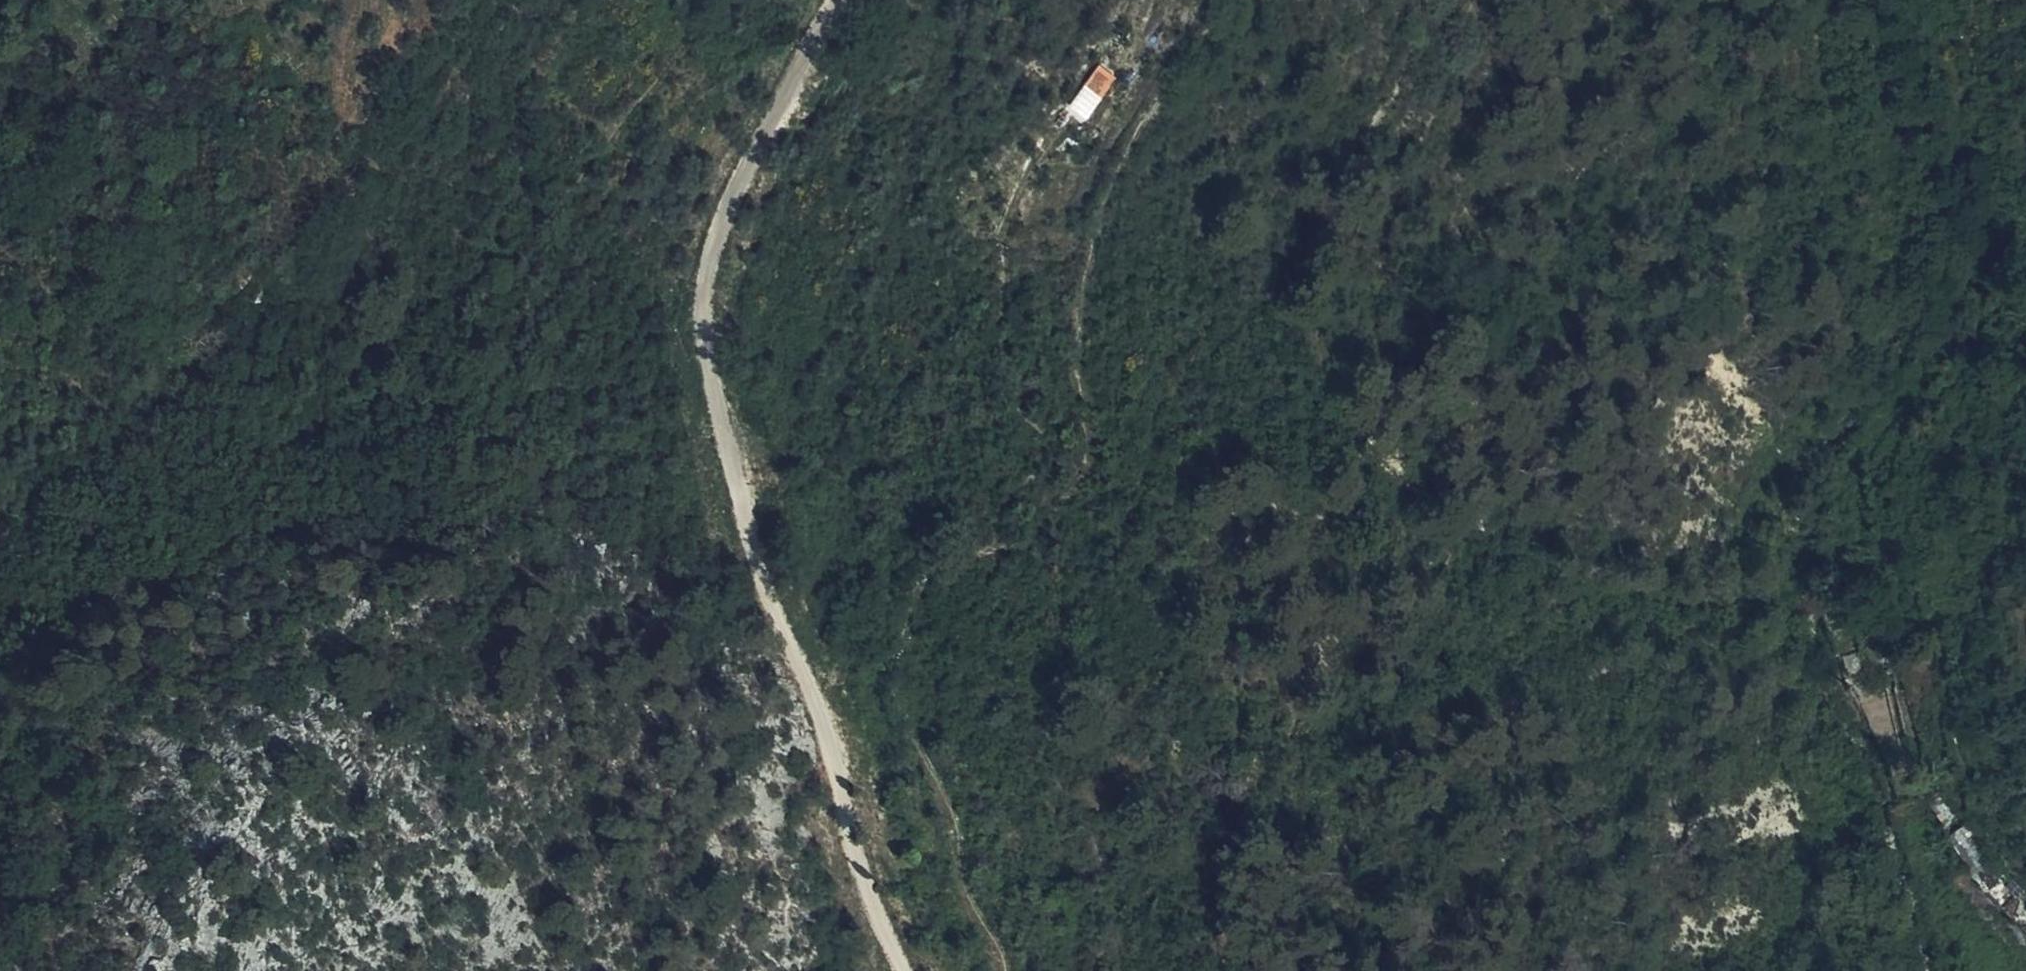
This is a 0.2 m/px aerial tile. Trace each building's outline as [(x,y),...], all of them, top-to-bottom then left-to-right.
[(1101,76),(1112,57),(1098,49),(1086,67),(1101,76)] [(1978,837),(1992,824),(1966,795),(1952,807),(1978,837)]
